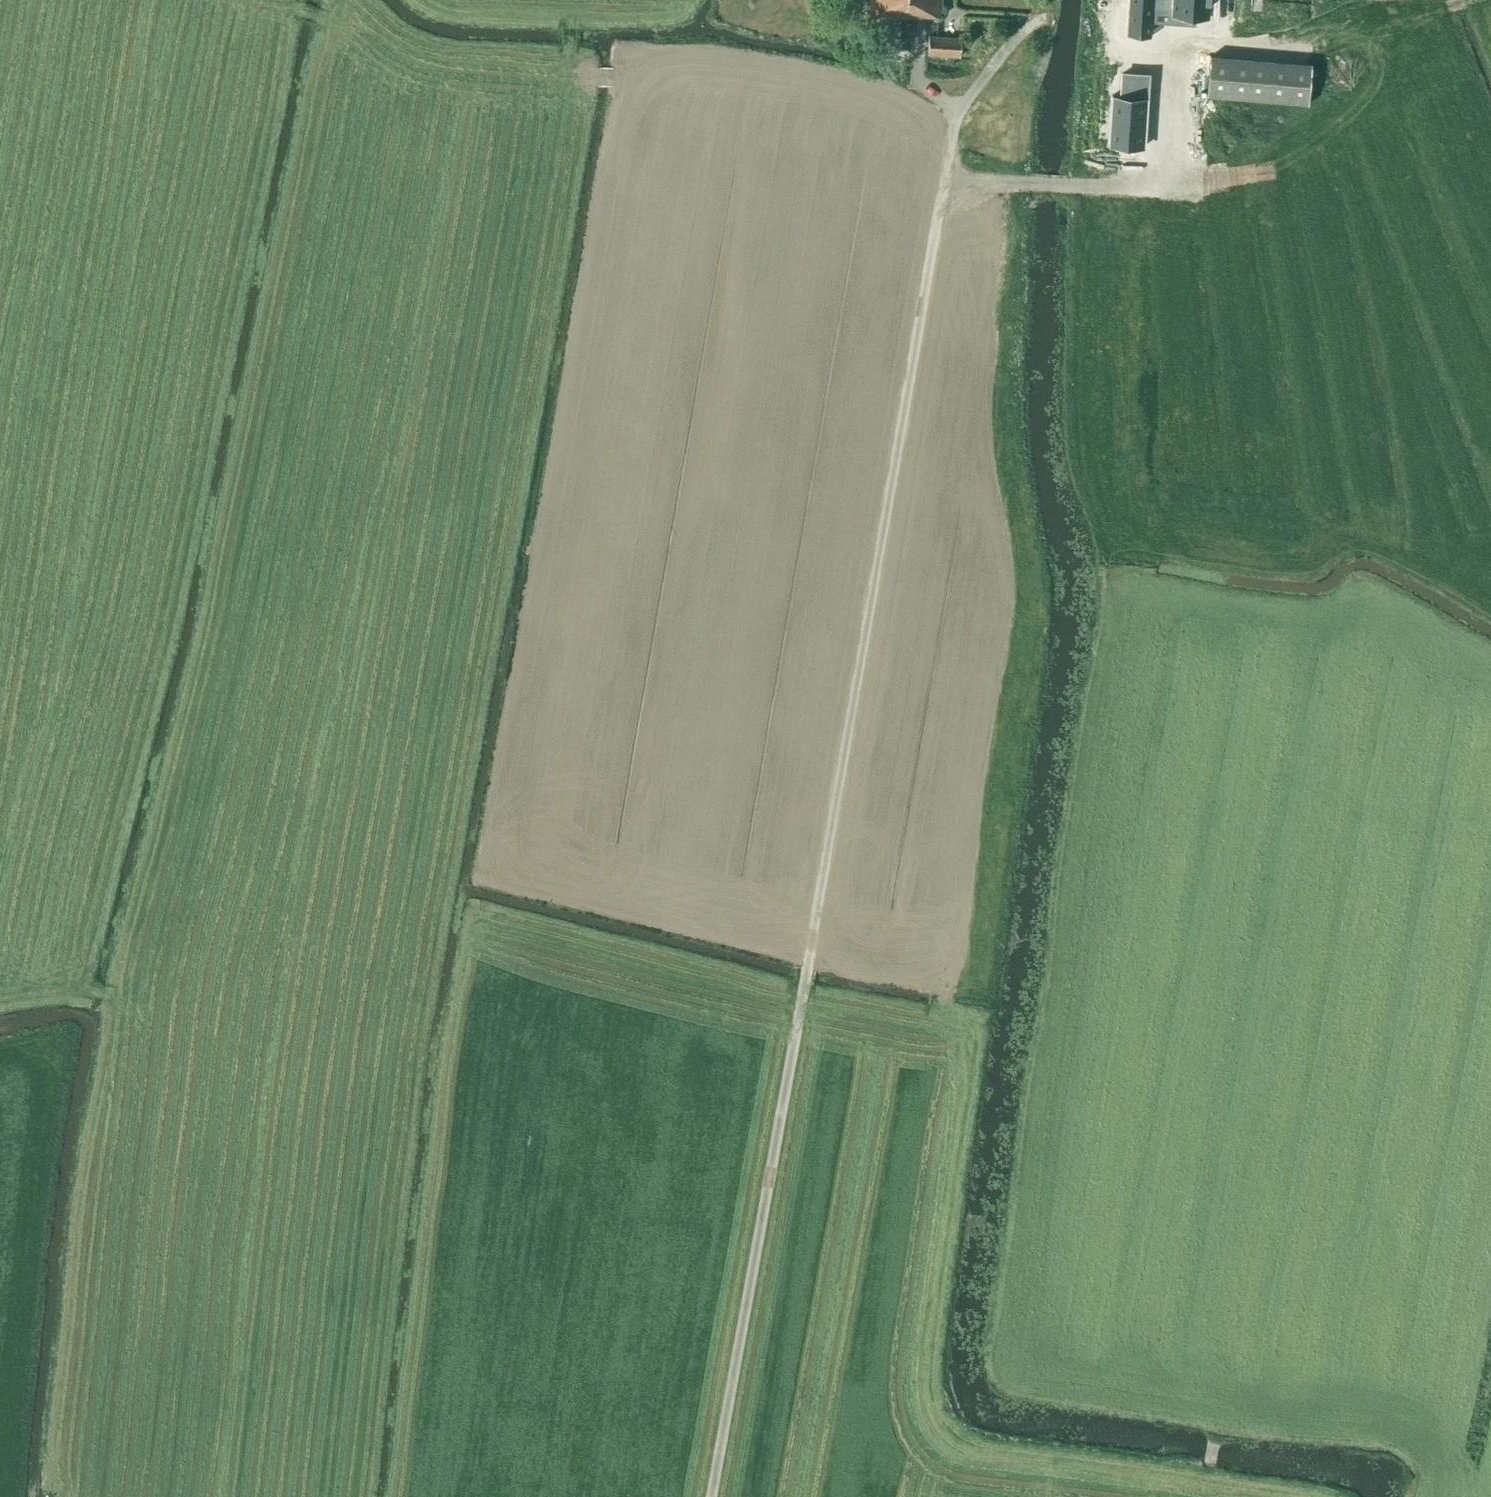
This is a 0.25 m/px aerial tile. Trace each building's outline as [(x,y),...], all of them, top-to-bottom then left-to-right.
[(940,13),(941,0),(869,0),(868,13),(917,15),(917,12),(940,13)] [(1131,34),(1133,35),(1134,31),(1155,33),(1155,37),(1157,37),(1159,11),(1214,16),(1214,20),(1215,20),(1217,0),(1134,0),(1133,10),(1131,34)] [(927,51),(959,53),(960,35),(928,33),(927,51)] [(1310,66),(1209,58),(1205,99),(1307,107),(1310,66)] [(1115,97),(1110,149),(1112,149),(1112,146),(1146,150),(1150,100),(1148,100),(1148,102),(1117,99),(1117,97),(1115,97)]
